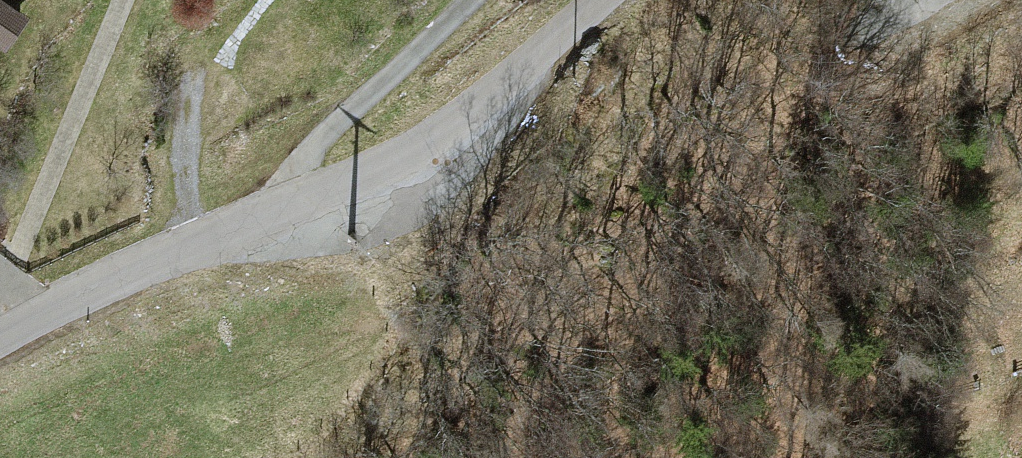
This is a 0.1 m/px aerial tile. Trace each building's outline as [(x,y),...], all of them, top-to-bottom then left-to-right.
[(0,2),(0,51),(7,56),(30,22),(0,2)]
